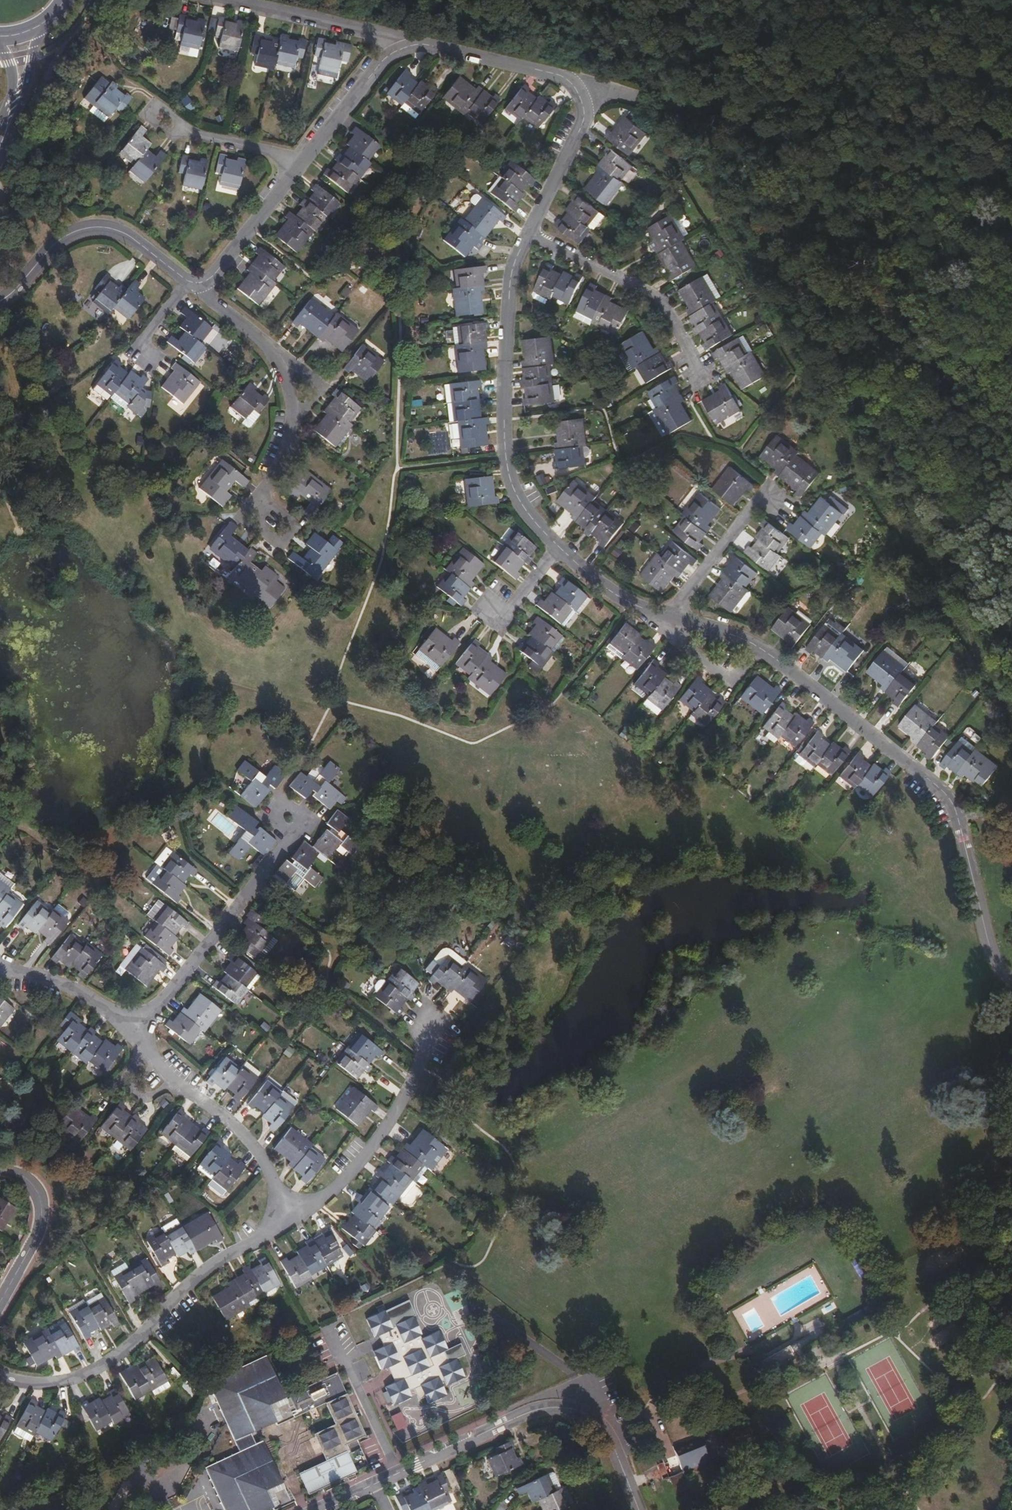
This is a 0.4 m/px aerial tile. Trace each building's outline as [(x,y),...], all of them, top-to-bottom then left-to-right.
[(184,34),(181,46),(200,50),(206,20),(199,18),(198,21),(187,19),(188,16),(182,15),(178,33),(184,34)] [(227,18),(221,17),(217,35),(223,36),(220,48),(239,52),(246,23),(238,21),(238,24),(226,21),(227,18)] [(256,66),(275,70),(276,64),(281,40),(274,39),(274,42),(262,39),(263,36),(256,35),(252,53),(259,55),(256,66)] [(290,36),(283,35),(281,40),(276,64),(295,69),(298,57),(304,58),(308,40),(301,39),(300,42),(289,39),(290,36)] [(322,58),(320,69),(339,73),(342,60),(349,62),(353,45),(338,42),(337,45),(326,42),(326,39),(320,38),(316,56),(322,58)] [(387,94),(403,105),(405,103),(420,84),(411,76),(413,73),(407,69),(387,94)] [(85,98),(95,106),(96,104),(111,115),(117,108),(121,112),(133,97),(128,93),(125,96),(117,89),(119,87),(113,82),(111,84),(102,77),(85,98)] [(467,112),(484,90),(479,86),(477,89),(460,77),(443,98),(465,115),(467,112)] [(431,88),(422,81),(420,84),(405,103),(419,114),(439,89),(434,85),(431,88)] [(506,110),(521,121),(524,118),(538,99),(529,92),(531,89),(526,85),(506,110)] [(494,97),(484,90),(467,112),(482,124),(502,98),(497,94),(494,97)] [(549,103),(541,96),(538,99),(524,118),(538,129),(559,103),(554,99),(549,103)] [(96,104),(95,106),(91,110),(105,122),(111,115),(96,104)] [(611,130),(607,136),(631,155),(649,134),(627,116),(614,132),(611,130)] [(148,150),(152,144),(143,137),(147,130),(142,126),(120,154),(135,166),(148,150)] [(347,144),(350,146),(369,162),(381,146),(356,127),(351,132),(354,135),(347,144)] [(340,154),(336,159),(338,161),(361,179),(372,164),(369,162),(350,146),(343,156),(340,154)] [(608,155),(601,163),(623,180),(634,166),(610,147),(605,152),(608,155)] [(157,157),(148,150),(135,166),(131,171),(145,183),(167,155),(161,151),(157,157)] [(190,156),(184,154),(180,173),(186,175),(184,186),(202,190),(209,160),(202,159),(201,161),(190,159),(190,156)] [(223,174),(221,185),(239,190),(246,160),(239,158),(239,161),(227,158),(227,156),(221,154),(217,172),(223,174)] [(361,179),(338,161),(332,170),(329,168),(324,174),(349,194),(361,179)] [(511,161),(499,176),(503,178),(521,193),(529,183),(533,185),(536,180),(511,161)] [(608,205),(626,183),(623,180),(601,163),(596,169),(599,172),(587,187),(608,205)] [(518,204),(524,196),(521,193),(503,178),(492,193),(516,212),(520,207),(518,204)] [(307,201),(329,219),(342,204),(316,184),(312,190),(315,192),(307,201)] [(569,209),(571,211),(588,224),(600,210),(577,192),(572,197),(576,201),(569,209)] [(464,222),(485,239),(499,220),(503,223),(507,217),(478,194),(473,194),(470,197),(471,202),(476,206),(464,222)] [(315,231),(318,233),(329,219),(307,201),(304,199),(301,204),(303,206),(296,216),(315,231)] [(588,224),(591,226),(596,229),(606,216),(600,210),(588,224)] [(298,253),(315,231),(296,216),(289,211),(285,217),(288,219),(275,236),(298,253)] [(581,244),(593,229),(591,226),(588,224),(571,211),(563,220),(561,219),(556,224),(581,244)] [(675,214),(671,216),(684,237),(688,235),(675,214)] [(660,254),(685,240),(684,237),(671,216),(652,227),(658,239),(651,243),(654,250),(657,248),(660,254)] [(481,244),(485,239),(464,222),(460,219),(444,240),(464,256),(471,246),(478,252),(483,246),(481,244)] [(699,265),(685,240),(660,254),(670,272),(668,274),(672,281),(699,265)] [(259,255),(252,264),(274,282),(285,268),(260,248),(256,253),(259,255)] [(551,295),(553,296),(554,295),(565,274),(554,269),(556,265),(550,262),(537,288),(551,295)] [(259,306),(277,284),(274,282),(252,264),(247,270),(250,272),(237,289),(259,306)] [(457,288),(485,285),(483,273),(487,273),(486,266),(455,269),(457,288)] [(578,276),(567,270),(565,274),(554,295),(571,304),(585,275),(580,273),(578,276)] [(93,302),(109,314),(113,308),(128,289),(122,285),(119,288),(110,280),(113,277),(107,273),(95,289),(100,293),(93,302)] [(710,274),(703,278),(716,300),(722,296),(710,274)] [(688,309),(692,315),(716,301),(716,300),(703,278),(681,290),(691,308),(688,309)] [(141,284),(135,280),(128,289),(113,308),(128,320),(144,298),(136,292),(141,284)] [(596,317),(607,294),(597,288),(599,285),(593,282),(580,308),(596,317)] [(346,284),(339,293),(345,298),(352,289),(346,284)] [(486,292),(485,285),(457,288),(453,288),(456,316),(484,313),(482,293),(486,292)] [(551,295),(537,288),(534,293),(536,297),(547,303),(551,295)] [(614,297),(607,294),(596,317),(593,322),(618,335),(631,310),(613,300),(614,297)] [(301,324),(318,338),(336,315),(313,297),(293,323),(298,327),(301,324)] [(722,307),(718,300),(716,301),(692,315),(698,326),(695,328),(698,334),(701,332),(726,318),(720,309),(722,307)] [(180,326),(185,331),(200,342),(212,327),(185,307),(181,313),(186,318),(180,326)] [(576,316),(592,325),(593,322),(596,317),(580,308),(576,316)] [(336,315),(318,338),(323,341),(325,338),(342,352),(359,330),(338,313),(336,315)] [(735,334),(726,318),(701,332),(707,342),(704,344),(708,350),(735,334)] [(459,344),(487,341),(486,330),(489,330),(489,322),(458,326),(459,344)] [(200,342),(207,348),(219,333),(212,327),(200,342)] [(195,363),(207,348),(200,342),(185,331),(179,340),(173,336),(168,342),(195,363)] [(639,367),(663,352),(659,346),(656,348),(646,331),(623,343),(628,351),(637,368),(639,367)] [(750,354),(755,351),(746,334),(741,337),(750,354)] [(524,360),(524,367),(552,364),(556,364),(553,336),(526,339),(528,359),(524,360)] [(222,337),(213,344),(218,351),(227,345),(222,337)] [(720,358),(726,368),(750,354),(741,337),(713,353),(717,359),(720,358)] [(312,340),(309,348),(315,351),(319,343),(312,340)] [(488,348),(487,341),(459,344),(456,345),(459,373),(487,369),(484,349),(488,348)] [(386,361),(363,344),(344,369),(349,374),(352,371),(368,383),(386,361)] [(621,354),(631,371),(637,368),(628,351),(621,354)] [(767,374),(755,351),(750,354),(726,368),(729,373),(733,371),(743,389),(767,374)] [(669,362),(663,352),(639,367),(649,383),(675,368),(672,361),(669,362)] [(116,391),(129,374),(120,366),(122,363),(118,359),(99,383),(113,395),(116,391)] [(174,370),(161,387),(184,404),(201,382),(176,363),(172,368),(174,370)] [(552,364),(524,367),(526,379),(522,379),(523,386),(527,386),(555,383),(552,364)] [(141,378),(132,371),(129,374),(116,391),(131,403),(128,406),(137,414),(144,405),(148,406),(149,391),(146,391),(143,388),(149,379),(144,375),(141,378)] [(661,408),(683,395),(677,383),(680,381),(677,376),(651,390),(655,398),(661,408)] [(450,384),(452,403),(480,399),(478,387),(482,387),(481,380),(450,384)] [(95,388),(109,400),(111,396),(113,395),(99,383),(95,388)] [(256,387),(250,383),(231,407),(246,419),(242,423),(248,428),(250,427),(260,416),(258,414),(270,399),(265,395),(263,397),(254,390),(256,387)] [(557,401),(555,383),(527,386),(528,398),(524,398),(525,405),(557,401)] [(722,390),(704,400),(718,424),(742,410),(726,383),(720,386),(722,390)] [(335,396),(328,405),(350,423),(362,408),(337,389),(333,395),(335,396)] [(131,403),(116,391),(113,395),(111,396),(126,409),(128,406),(131,403)] [(686,400),(683,395),(661,408),(658,409),(671,432),(693,420),(683,402),(686,400)] [(649,401),(655,411),(658,409),(661,408),(655,398),(649,401)] [(454,421),(457,421),(482,418),(481,406),(484,406),(483,399),(480,399),(452,403),(454,421)] [(350,423),(328,405),(323,411),(326,414),(314,430),(336,447),(353,425),(350,423)] [(531,417),(543,413),(541,406),(529,410),(531,417)] [(655,411),(652,413),(665,437),(671,432),(658,409),(655,411)] [(486,424),(490,424),(490,417),(482,418),(457,421),(461,449),(489,445),(486,424)] [(556,442),(556,449),(584,446),(589,445),(586,418),(558,421),(560,441),(556,442)] [(799,455),(801,452),(778,434),(761,456),(777,469),(775,472),(781,477),(799,455)] [(584,446),(556,449),(558,460),(554,461),(555,467),(586,464),(584,446)] [(799,455),(781,477),(798,491),(796,493),(802,498),(821,473),(799,455)] [(249,481),(222,460),(199,488),(223,507),(232,496),(227,492),(235,481),(244,488),(249,481)] [(756,486),(731,466),(714,488),(736,505),(749,489),(752,491),(756,486)] [(303,468),(285,492),(296,500),(300,495),(311,504),(303,513),(310,518),(332,490),(303,468)] [(537,476),(540,485),(551,481),(547,472),(537,476)] [(492,476),(464,479),(468,506),(499,503),(498,496),(494,496),(492,476)] [(572,517),(578,521),(596,499),(598,496),(577,479),(559,501),(575,513),(572,517)] [(686,516),(708,534),(713,527),(710,525),(722,509),(700,492),(683,514),(686,516)] [(824,533),(827,535),(844,513),(834,505),(838,500),(832,495),(828,500),(823,496),(810,513),(806,510),(802,515),(824,533)] [(596,499),(578,521),(587,529),(585,532),(590,536),(593,533),(611,510),(596,499)] [(834,505),(844,513),(845,514),(849,509),(838,500),(834,505)] [(625,522),(611,510),(593,533),(602,540),(600,543),(606,548),(625,522)] [(812,548),(824,533),(802,515),(795,524),(791,522),(787,528),(812,548)] [(701,542),(708,534),(686,516),(675,530),(700,550),(704,545),(701,542)] [(760,538),(780,554),(791,538),(766,519),(762,524),(765,527),(757,536),(760,538)] [(210,549),(234,569),(248,550),(230,536),(238,526),(231,521),(210,549)] [(517,531),(506,546),(525,562),(528,564),(532,559),(529,557),(537,547),(517,531)] [(293,551),(288,558),(316,580),(344,543),(332,535),(327,542),(314,532),(306,544),(311,548),(303,559),(293,551)] [(746,551),(768,568),(780,554),(760,538),(753,548),(750,546),(746,551)] [(661,555),(684,572),(691,563),(694,565),(698,559),(673,540),(661,555)] [(525,562),(506,546),(493,562),(515,579),(519,574),(517,572),(525,562)] [(257,553),(251,548),(248,550),(234,569),(229,575),(262,602),(264,600),(272,606),(283,593),(277,588),(281,584),(277,581),(280,577),(265,566),(261,571),(250,562),(257,553)] [(450,570),(472,588),(475,584),(472,581),(485,565),(463,548),(446,568),(450,570)] [(679,577),(684,572),(661,555),(659,553),(641,574),(663,591),(676,575),(679,577)] [(732,561),(726,570),(748,588),(759,573),(734,553),(729,559),(732,561)] [(774,573),(786,558),(780,554),(768,568),(774,573)] [(450,570),(446,568),(434,584),(437,586),(450,570)] [(463,598),(472,588),(450,570),(437,586),(450,597),(457,602),(462,606),(466,600),(463,598)] [(748,588),(726,570),(721,576),(724,579),(711,595),(733,612),(751,590),(748,588)] [(575,611),(587,597),(563,577),(558,583),(560,585),(553,594),(571,607),(574,610),(575,611)] [(277,588),(283,593),(286,588),(281,584),(277,588)] [(553,594),(551,591),(543,601),(540,599),(536,604),(559,622),(571,607),(553,594)] [(454,605),(457,602),(450,597),(447,600),(454,605)] [(575,611),(579,614),(591,599),(587,597),(575,611)] [(563,625),(574,610),(571,607),(559,622),(563,625)] [(812,624),(790,607),(773,629),(789,642),(787,644),(794,649),(812,624)] [(535,625),(529,632),(532,635),(551,650),(562,636),(537,616),(533,622),(535,625)] [(844,632),(848,626),(840,619),(838,621),(833,616),(826,624),(841,635),(844,632)] [(640,637),(642,633),(632,625),(634,622),(629,618),(619,632),(609,643),(624,656),(640,637)] [(815,650),(824,657),(841,635),(826,624),(807,649),(813,653),(815,650)] [(436,628),(419,649),(419,650),(421,652),(440,666),(441,667),(460,642),(455,637),(452,640),(436,628)] [(606,641),(607,642),(617,630),(617,629),(606,641)] [(617,630),(607,642),(609,643),(619,632),(617,630)] [(841,635),(824,657),(829,661),(832,658),(849,671),(866,649),(844,632),(841,635)] [(542,668),(554,653),(554,652),(551,650),(532,635),(524,645),(521,643),(517,648),(542,668)] [(551,650),(554,652),(565,638),(562,636),(551,650)] [(624,656),(622,659),(637,670),(657,645),(651,640),(648,643),(640,637),(624,656)] [(481,643),(476,639),(456,664),(470,676),(488,653),(479,646),(481,643)] [(908,666),(910,663),(888,646),(885,649),(908,667),(908,666)] [(881,687),(887,693),(904,672),(908,667),(885,649),(868,671),(884,684),(881,687)] [(421,652),(419,650),(415,655),(436,671),(440,666),(421,652)] [(493,657),(488,653),(470,676),(468,679),(490,695),(507,673),(490,660),(493,657)] [(664,677),(666,674),(657,666),(660,663),(655,658),(634,684),(649,696),(664,677)] [(904,672),(914,680),(919,674),(908,666),(908,667),(904,672)] [(904,672),(887,693),(896,699),(894,702),(900,707),(918,684),(914,680),(904,672)] [(709,693),(711,690),(702,682),(704,679),(698,674),(679,699),(694,711),(709,693)] [(757,676),(740,698),(762,715),(781,690),(777,686),(774,689),(757,676)] [(648,697),(662,708),(663,709),(681,686),(676,681),(673,684),(664,677),(649,696),(648,697)] [(694,711),(691,715),(705,726),(726,700),(720,697),(718,700),(709,693),(694,711)] [(648,697),(643,704),(657,714),(662,708),(648,697)] [(780,736),(797,714),(783,702),(764,725),(770,730),(779,737),(780,736)] [(935,726),(939,721),(918,704),(900,725),(915,739),(913,741),(919,746),(935,726)] [(806,721),(797,714),(780,736),(794,747),(814,721),(809,717),(806,721)] [(931,761),(951,735),(946,730),(943,733),(935,726),(919,746),(928,753),(925,756),(931,761)] [(765,736),(774,743),(779,737),(770,730),(765,736)] [(806,761),(814,768),(816,765),(831,746),(821,738),(824,734),(819,730),(798,755),(793,762),(799,767),(802,767),(806,761)] [(948,766),(958,773),(975,751),(961,739),(940,764),(945,769),(948,766)] [(843,749),(834,742),(831,746),(816,765),(830,776),(850,750),(845,746),(843,749)] [(1000,765),(978,747),(975,751),(958,773),(963,777),(966,774),(982,788),(1000,765)] [(839,777),(854,788),(857,786),(872,766),(863,759),(865,756),(859,752),(839,777)] [(883,770),(885,767),(877,761),(874,764),(883,770)] [(275,789),(285,775),(274,766),(265,777),(245,762),(237,771),(251,782),(240,795),(256,807),(269,790),(266,788),(269,784),(275,789)] [(329,808),(335,801),(336,799),(341,802),(346,797),(329,782),(339,770),(329,762),(324,768),(319,775),(325,780),(320,787),(307,777),(301,772),(290,786),(305,798),(311,790),(316,792),(313,795),(329,808)] [(318,763),(307,777),(320,787),(325,780),(319,775),(324,768),(318,763)] [(871,797),(891,772),(885,767),(883,770),(874,764),(872,766),(857,786),(871,797)] [(995,816),(993,805),(983,808),(986,818),(995,816)] [(244,811),(238,806),(229,818),(235,822),(244,811)] [(320,853),(327,859),(339,845),(352,855),(360,845),(340,829),(349,819),(337,809),(326,824),(332,828),(329,832),(326,829),(312,847),(320,853)] [(244,811),(235,822),(246,831),(230,851),(240,859),(251,845),(264,855),(276,840),(259,827),(255,831),(252,829),(257,822),(244,811)] [(286,860),(274,874),(285,882),(295,871),(314,887),(323,877),(309,866),(320,853),(312,847),(304,841),(291,857),(294,860),(291,864),(286,860)] [(166,848),(155,862),(159,865),(163,868),(174,853),(166,848)] [(197,871),(174,853),(163,868),(165,870),(183,883),(190,874),(193,877),(197,871)] [(163,868),(159,865),(148,879),(154,885),(165,870),(163,868)] [(178,895),(186,886),(183,883),(165,870),(154,885),(177,903),(181,898),(178,895)] [(14,884),(0,873),(0,884),(9,891),(14,884)] [(9,891),(0,884),(0,902),(8,892),(9,891)] [(8,892),(0,902),(0,926),(3,929),(22,904),(8,892)] [(36,931),(51,911),(37,900),(17,925),(23,929),(25,927),(34,933),(36,931)] [(151,916),(156,920),(167,906),(162,902),(151,916)] [(167,906),(156,920),(175,935),(182,927),(185,929),(189,924),(167,906)] [(69,921),(53,908),(51,911),(36,931),(46,938),(44,942),(49,946),(69,921)] [(263,919),(251,909),(246,915),(248,917),(244,923),(246,925),(234,941),(256,958),(273,936),(259,925),(263,919)] [(171,947),(178,938),(175,935),(156,920),(144,936),(169,955),(173,950),(171,947)] [(70,964),(84,946),(70,934),(50,959),(55,963),(58,960),(67,968),(70,964)] [(126,969),(143,948),(136,942),(119,964),(126,969)] [(102,955),(87,943),(84,946),(70,964),(80,971),(77,975),(83,979),(102,955)] [(166,960),(146,944),(143,948),(126,969),(146,986),(160,970),(163,972),(167,966),(164,964),(166,960)] [(465,963),(466,962),(454,951),(448,948),(443,948),(440,950),(432,961),(439,966),(446,957),(461,968),(465,963)] [(230,961),(223,970),(226,972),(246,987),(257,974),(257,973),(232,953),(228,959),(230,961)] [(439,966),(432,961),(424,970),(431,975),(428,979),(433,984),(436,981),(445,988),(461,968),(446,957),(439,966)] [(486,980),(465,963),(461,968),(445,988),(450,993),(453,990),(469,1002),(486,980)] [(407,998),(411,1000),(414,995),(412,993),(419,983),(398,966),(385,981),(407,998)] [(246,987),(226,972),(219,982),(216,980),(212,985),(237,1005),(249,990),(246,987)] [(260,976),(257,974),(246,987),(249,990),(260,976)] [(385,981),(380,977),(376,979),(372,983),(373,988),(370,991),(374,994),(373,995),(398,1015),(403,1010),(400,1007),(407,998),(385,981)] [(183,1007),(179,1012),(201,1029),(205,1031),(221,1010),(199,993),(187,1009),(183,1007)] [(15,1009),(0,998),(0,1027),(15,1009)] [(201,1029),(179,1012),(172,1021),(169,1020),(165,1025),(189,1044),(201,1029)] [(56,1041),(71,1053),(88,1030),(79,1023),(81,1020),(76,1015),(56,1041)] [(96,1032),(91,1027),(88,1030),(71,1053),(86,1064),(88,1061),(103,1042),(94,1034),(96,1032)] [(359,1032),(347,1047),(369,1064),(376,1055),(379,1057),(383,1051),(359,1032)] [(114,1046),(105,1039),(103,1042),(88,1061),(103,1072),(123,1048),(117,1043),(114,1046)] [(367,1071),(372,1066),(369,1064),(347,1047),(335,1061),(357,1079),(364,1069),(367,1071)] [(214,1083),(223,1089),(225,1087),(241,1067),(226,1056),(206,1081),(211,1086),(214,1083)] [(249,1074),(241,1067),(225,1087),(235,1095),(233,1098),(238,1101),(258,1077),(251,1071),(249,1074)] [(277,1097),(281,1090),(267,1080),(247,1105),(253,1109),(255,1107),(263,1113),(277,1097)] [(353,1086),(336,1108),(357,1125),(370,1109),(373,1112),(378,1106),(353,1086)] [(296,1102),(281,1090),(277,1097),(292,1108),(296,1102)] [(263,1113),(261,1116),(271,1124),(269,1127),(274,1131),(292,1108),(277,1097),(263,1113)] [(100,1127),(115,1139),(132,1117),(123,1110),(125,1107),(119,1102),(100,1127)] [(89,1116),(73,1104),(56,1127),(78,1143),(97,1118),(91,1114),(89,1116)] [(177,1143),(193,1123),(183,1116),(186,1112),(179,1108),(160,1133),(176,1145),(177,1143)] [(140,1118),(135,1114),(132,1117),(115,1139),(130,1151),(147,1128),(138,1121),(140,1118)] [(202,1130),(193,1123),(177,1143),(192,1154),(210,1131),(204,1127),(202,1130)] [(288,1165),(292,1168),(310,1146),(312,1143),(291,1127),(274,1148),(290,1161),(288,1165)] [(424,1165),(427,1167),(444,1146),(422,1128),(409,1144),(406,1142),(402,1147),(424,1165)] [(229,1157),(232,1154),(222,1147),(224,1144),(219,1140),(200,1165),(214,1176),(229,1157)] [(176,1145),(172,1149),(187,1160),(192,1154),(177,1143),(176,1145)] [(310,1146),(292,1168),(302,1176),(300,1179),(305,1184),(325,1158),(310,1146)] [(449,1150),(444,1146),(427,1167),(433,1172),(449,1150)] [(391,1155),(387,1160),(390,1162),(413,1180),(424,1165),(402,1147),(394,1157),(391,1155)] [(214,1176),(228,1188),(230,1186),(246,1165),(241,1161),(238,1164),(229,1157),(214,1176)] [(377,1184),(397,1200),(400,1195),(413,1180),(390,1162),(383,1172),(379,1170),(375,1176),(380,1180),(377,1184)] [(211,1180),(214,1176),(200,1165),(197,1168),(211,1180)] [(211,1180),(208,1184),(222,1195),(228,1188),(214,1176),(211,1180)] [(405,1199),(417,1184),(413,1180),(400,1195),(405,1199)] [(376,1186),(395,1201),(397,1200),(377,1184),(376,1186)] [(395,1201),(376,1186),(373,1189),(374,1190),(389,1202),(392,1205),(395,1201)] [(371,1193),(386,1205),(389,1202),(374,1190),(371,1193)] [(358,1202),(351,1210),(353,1213),(373,1228),(384,1214),(389,1207),(386,1205),(371,1193),(370,1192),(364,1198),(359,1194),(355,1199),(358,1202)] [(0,1198),(0,1230),(2,1231),(16,1208),(0,1198)] [(182,1225),(196,1250),(215,1239),(217,1242),(223,1239),(208,1211),(182,1225)] [(173,1213),(159,1221),(162,1226),(176,1218),(173,1213)] [(363,1245),(375,1230),(373,1228),(353,1213),(346,1222),(343,1220),(339,1226),(355,1239),(351,1244),(357,1248),(361,1243),(363,1245)] [(180,1222),(178,1219),(161,1228),(162,1229),(163,1232),(180,1222)] [(108,1229),(115,1238),(125,1230),(118,1221),(108,1229)] [(189,1253),(196,1250),(182,1225),(180,1222),(163,1232),(176,1253),(178,1257),(188,1251),(189,1253)] [(313,1241),(326,1265),(342,1256),(326,1228),(321,1232),(322,1235),(313,1241)] [(176,1253),(163,1232),(162,1229),(145,1238),(160,1266),(168,1262),(166,1258),(176,1253)] [(310,1275),(326,1265),(313,1241),(310,1238),(304,1241),(306,1244),(296,1250),(298,1253),(310,1275)] [(295,1287),(312,1278),(310,1275),(298,1253),(287,1260),(285,1257),(279,1260),(295,1287)] [(129,1265),(143,1290),(153,1285),(155,1288),(161,1284),(146,1256),(129,1265)] [(262,1291),(264,1293),(275,1287),(280,1284),(264,1256),(258,1260),(259,1263),(249,1269),(262,1291)] [(133,1296),(143,1290),(129,1265),(113,1275),(128,1303),(135,1300),(133,1296)] [(244,1272),(233,1279),(246,1300),(256,1295),(262,1291),(249,1269),(247,1266),(242,1269),(244,1272)] [(225,1320),(249,1306),(246,1300),(233,1279),(227,1282),(229,1285),(211,1296),(225,1320)] [(277,1291),(275,1287),(264,1293),(267,1299),(277,1294),(277,1291)] [(100,1293),(85,1302),(86,1305),(88,1308),(104,1299),(100,1293)] [(246,1300),(249,1306),(259,1300),(256,1295),(246,1300)] [(85,1302),(83,1299),(67,1308),(70,1313),(86,1305),(85,1302)] [(99,1326),(101,1329),(111,1324),(113,1327),(119,1323),(105,1300),(104,1299),(88,1308),(99,1326)] [(86,1305),(70,1313),(70,1314),(84,1339),(91,1335),(89,1332),(99,1326),(88,1308),(86,1305)] [(392,1328),(383,1310),(366,1318),(374,1337),(379,1335),(384,1346),(373,1351),(381,1370),(388,1367),(395,1381),(385,1387),(394,1405),(412,1397),(409,1390),(412,1389),(418,1400),(425,1396),(428,1403),(447,1394),(441,1381),(445,1380),(447,1385),(465,1376),(457,1358),(449,1362),(443,1351),(447,1349),(439,1330),(421,1338),(420,1335),(421,1334),(413,1316),(395,1324),(396,1327),(392,1328)] [(48,1330),(62,1355),(72,1350),(74,1353),(80,1349),(64,1321),(48,1330)] [(48,1330),(47,1327),(22,1341),(29,1355),(24,1358),(28,1365),(34,1363),(36,1366),(54,1356),(55,1358),(62,1355),(48,1330)] [(935,1349),(952,1338),(946,1328),(929,1340),(935,1349)] [(797,1356),(791,1345),(763,1360),(770,1372),(797,1356)] [(141,1359),(134,1363),(136,1366),(149,1388),(165,1379),(166,1378),(153,1356),(143,1362),(141,1359)] [(358,1472),(345,1445),(357,1439),(366,1435),(336,1372),(289,1395),(293,1405),(290,1407),(265,1356),(208,1383),(239,1451),(205,1468),(225,1509),(265,1509),(273,1506),(275,1509),(277,1509),(295,1501),(293,1496),(289,1498),(263,1441),(256,1444),(251,1434),(276,1422),(278,1426),(325,1403),(335,1424),(315,1434),(326,1460),(299,1474),(307,1489),(309,1494),(358,1472)] [(149,1388),(136,1366),(127,1371),(125,1368),(119,1372),(134,1399),(150,1390),(149,1388)] [(190,1395),(196,1389),(184,1378),(179,1384),(190,1395)] [(150,1390),(152,1394),(168,1385),(165,1379),(149,1388),(150,1390)] [(111,1421),(113,1424),(130,1414),(114,1387),(108,1390),(110,1394),(99,1400),(111,1421)] [(99,1400),(98,1397),(87,1403),(85,1400),(80,1403),(96,1430),(111,1421),(99,1400)] [(34,1432),(46,1410),(36,1405),(37,1401),(31,1398),(17,1424),(33,1432),(34,1432)] [(58,1412),(47,1407),(46,1410),(34,1432),(51,1440),(65,1413),(59,1410),(58,1412)] [(391,1415),(395,1430),(406,1427),(403,1412),(391,1415)] [(11,1417),(6,1414),(4,1417),(0,1415),(0,1438),(11,1417)] [(483,1417),(463,1426),(466,1433),(486,1424),(483,1417)] [(14,1430),(31,1439),(33,1432),(17,1424),(14,1430)] [(439,1445),(448,1442),(445,1435),(437,1438),(439,1445)] [(433,1448),(431,1437),(417,1440),(419,1451),(433,1448)] [(675,1449),(683,1469),(710,1458),(702,1438),(675,1449)] [(515,1447),(512,1440),(496,1448),(498,1454),(488,1459),(496,1477),(523,1464),(520,1457),(516,1458),(512,1449),(515,1447)] [(692,1492),(683,1469),(669,1475),(678,1498),(692,1492)] [(556,1490),(561,1488),(553,1472),(548,1474),(556,1490)] [(442,1473),(435,1476),(437,1479),(426,1484),(425,1480),(416,1485),(417,1486),(420,1486),(432,1509),(436,1509),(448,1504),(443,1492),(450,1489),(442,1473)] [(527,1492),(531,1502),(537,1500),(556,1490),(548,1474),(517,1488),(520,1495),(527,1492)] [(417,1486),(413,1489),(414,1492),(403,1496),(402,1493),(396,1496),(403,1509),(429,1509),(417,1486)] [(420,1486),(417,1486),(429,1509),(432,1509),(420,1486)] [(565,1487),(561,1488),(556,1490),(537,1500),(542,1509),(562,1509),(573,1505),(565,1487)]
